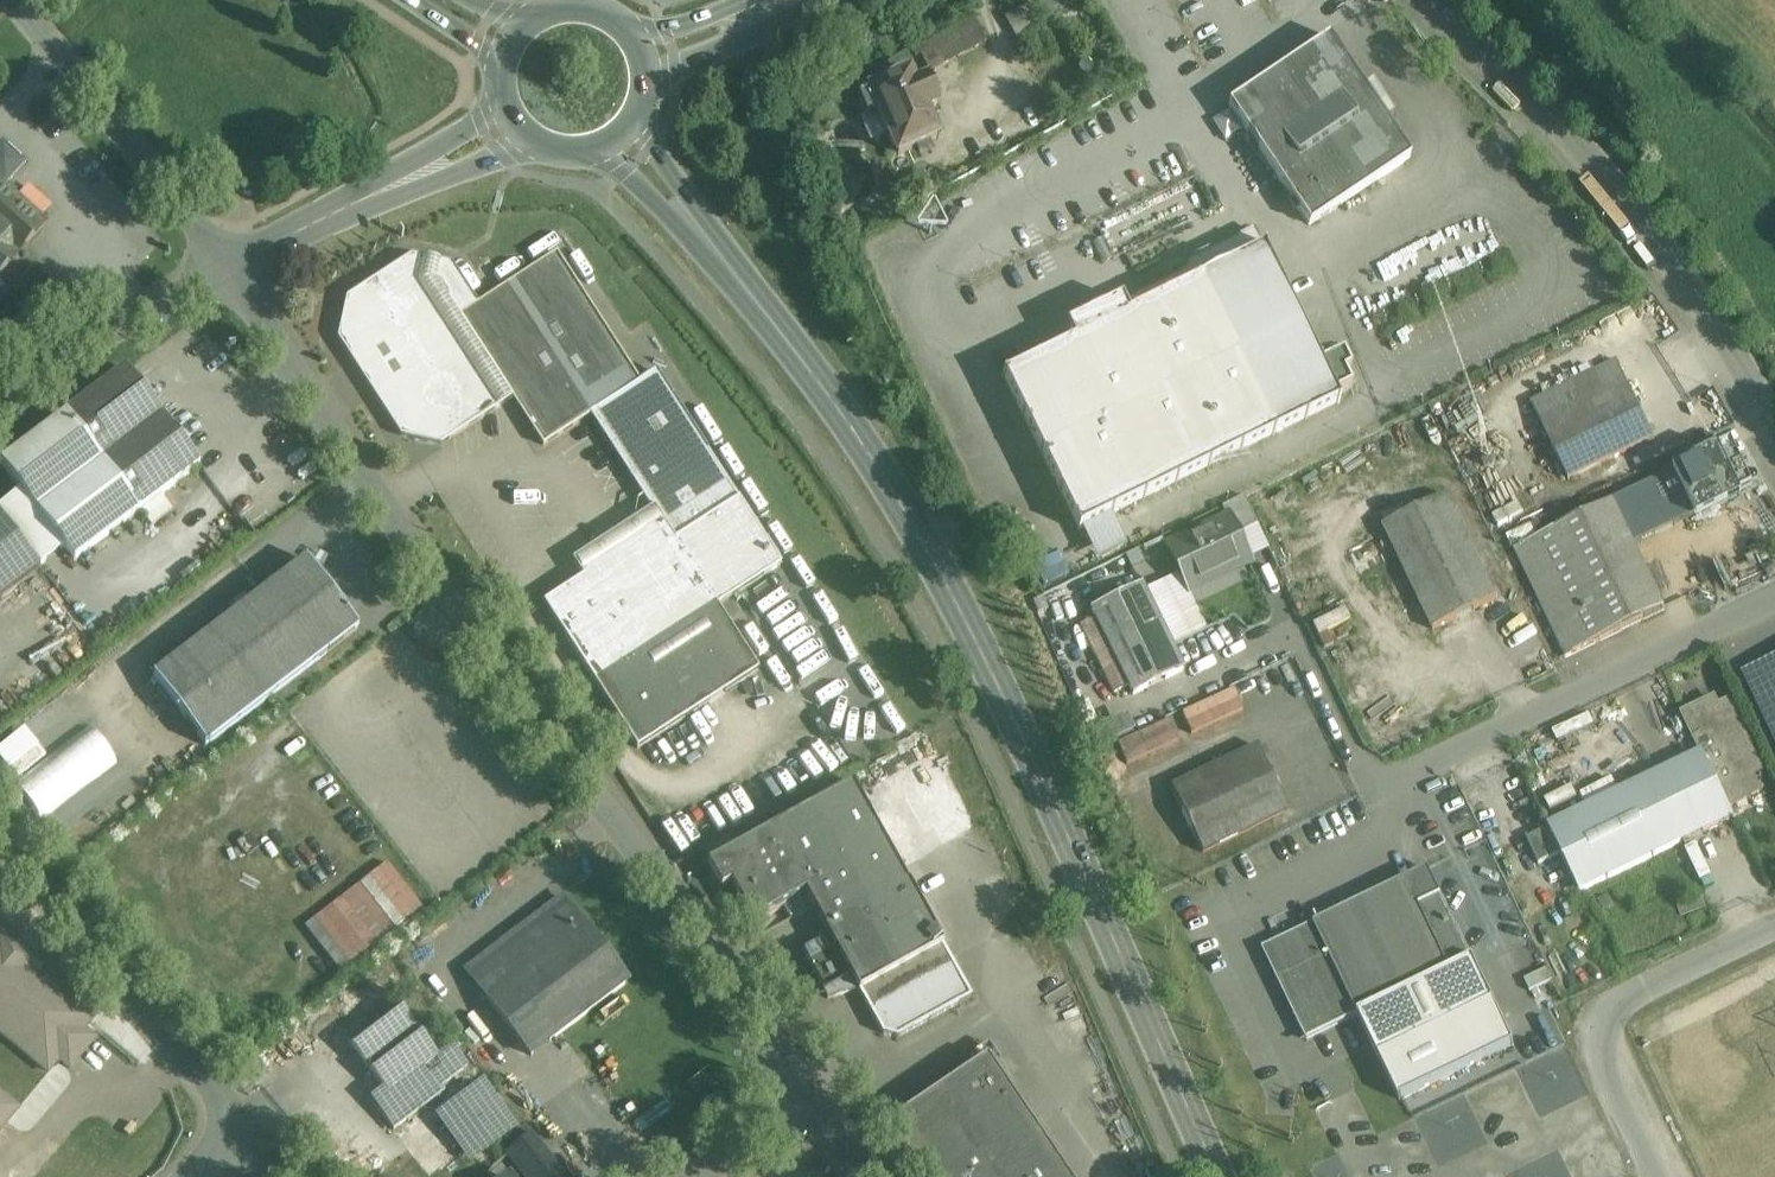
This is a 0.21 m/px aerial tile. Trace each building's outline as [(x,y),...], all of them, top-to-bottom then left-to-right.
[(1028,3),(1005,14),(1018,38),(1041,26),(1028,3)] [(973,17),(913,51),(916,56),(920,53),(930,71),(986,40),(973,17)] [(1329,37),(1228,104),(1309,226),(1410,158),(1329,37)] [(909,72),(868,90),(869,92),(858,96),(866,116),(877,111),(897,156),(917,147),(919,152),(930,147),(928,142),(938,137),(926,110),(936,106),(925,80),(915,85),(909,72)] [(42,227),(12,201),(18,195),(7,185),(2,191),(0,190),(24,163),(3,144),(0,148),(0,273),(42,227)] [(1184,271),(1122,303),(1128,316),(1196,282),(1191,269),(1227,250),(1234,264),(1261,250),(1261,249),(1263,248),(1253,230),(1187,263),(1184,271)] [(1004,375),(1002,377),(1003,379),(1004,379),(1078,529),(1077,529),(1078,532),(1081,531),(1081,530),(1336,404),(1337,405),(1340,403),(1336,398),(1350,391),(1343,376),(1350,373),(1341,356),(1321,366),(1264,252),(1265,251),(1263,248),(1261,249),(1261,250),(1234,264),(1227,250),(1191,269),(1196,282),(1128,316),(1122,303),(1121,301),(1066,328),(1073,343),(1005,376),(1004,375)] [(477,305),(460,316),(512,397),(543,445),(590,414),(639,382),(556,254),(477,305)] [(412,256),(347,298),(338,338),(401,435),(440,444),(511,398),(512,397),(460,316),(477,305),(451,265),(412,256)] [(9,296),(6,293),(6,294),(0,289),(0,305),(9,296)] [(126,369),(1,464),(74,561),(200,466),(126,369)] [(673,542),(595,592),(585,576),(544,603),(596,684),(717,606),(780,565),(656,372),(639,382),(590,414),(673,542)] [(1630,388),(1544,429),(1569,480),(1654,439),(1630,388)] [(1448,495),(1384,526),(1433,630),(1498,599),(1448,495)] [(1257,524),(1244,497),(1221,508),(1228,521),(1229,520),(1236,535),(1257,524)] [(1614,501),(1514,549),(1566,658),(1666,609),(1614,501)] [(40,567),(0,514),(0,597),(40,567)] [(1228,521),(1169,549),(1187,589),(1248,560),(1236,535),(1229,520),(1228,521)] [(335,594),(322,576),(320,578),(306,560),(275,583),(327,652),(358,629),(333,596),(335,594)] [(275,583),(153,676),(206,745),(327,652),(275,583)] [(1142,584),(1090,609),(1132,695),(1184,669),(1142,584)] [(717,606),(596,684),(637,747),(758,670),(717,606)] [(1748,678),(1774,732),(1774,665),(1748,678)] [(1235,685),(1183,710),(1193,732),(1246,707),(1235,685)] [(1622,707),(1653,696),(1650,687),(1619,698),(1622,707)] [(1715,699),(1683,714),(1702,754),(1745,734),(1730,702),(1719,707),(1715,699)] [(38,814),(118,760),(92,721),(11,776),(38,814)] [(1702,754),(1651,778),(1682,843),(1734,818),(1729,807),(1761,792),(1753,776),(1763,771),(1745,734),(1702,754)] [(1257,746),(1171,787),(1202,852),(1289,811),(1257,746)] [(1651,778),(1548,828),(1579,892),(1682,843),(1651,778)] [(852,784),(707,865),(721,889),(730,884),(752,923),(804,893),(825,930),(908,884),(852,784)] [(1548,828),(1527,838),(1539,864),(1560,854),(1548,828)] [(338,968),(424,908),(391,861),(305,921),(338,968)] [(1428,868),(1404,880),(1416,905),(1440,894),(1428,868)] [(1404,880),(1362,901),(1374,926),(1416,905),(1404,880)] [(825,930),(824,930),(859,992),(942,946),(908,884),(825,930)] [(1416,905),(1374,926),(1362,901),(1314,924),(1358,1014),(1472,959),(1440,894),(1416,905)] [(627,984),(562,898),(466,971),(531,1057),(627,984)] [(1314,924),(1263,949),(1307,1039),(1358,1014),(1314,924)] [(48,1073),(94,1018),(38,972),(41,968),(1,935),(0,936),(0,1033),(48,1073)] [(942,946),(859,992),(882,1034),(897,1039),(971,997),(942,946)] [(1472,959),(1358,1014),(1379,1057),(1493,1002),(1473,959),(1472,959)] [(1547,969),(1525,980),(1530,991),(1531,991),(1553,981),(1547,969)] [(1553,981),(1531,991),(1540,1009),(1561,999),(1553,981)] [(437,1057),(399,1008),(348,1046),(384,1092),(375,1099),(373,1105),(393,1131),(444,1092),(441,1089),(466,1069),(449,1047),(437,1057)] [(986,1058),(887,1125),(922,1176),(1067,1176),(986,1058)] [(470,1163),(516,1132),(483,1084),(438,1115),(470,1163)] [(17,1110),(0,1096),(0,1131),(17,1110)] [(1465,1097),(1440,1110),(1460,1152),(1486,1139),(1465,1097)] [(509,1153),(527,1176),(548,1176),(560,1169),(534,1135),(509,1153)] [(474,1176),(506,1176),(518,1168),(508,1153),(474,1176)]
